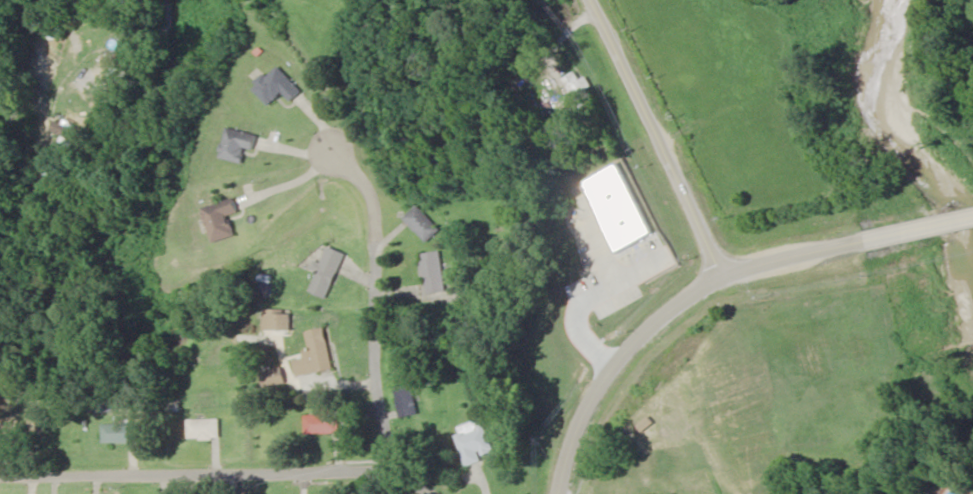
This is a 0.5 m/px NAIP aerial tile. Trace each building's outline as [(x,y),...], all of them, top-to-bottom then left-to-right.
[(270,105),(283,92),(291,101),(302,90),(277,65),(253,89),(270,105)] [(590,85),(585,77),(579,80),(574,71),(561,79),(579,109),(591,101),(584,89),(590,85)] [(84,131),(55,122),(51,133),(80,143),(84,131)] [(259,135),(228,128),(221,158),(243,163),(247,148),(255,150),(259,135)] [(210,242),(233,236),(228,215),(238,212),(235,198),(201,207),(210,242)] [(440,230),(419,205),(404,218),(426,243),(440,230)] [(593,279),(605,293),(633,267),(632,266),(644,255),(632,242),(593,279)] [(349,254),(331,246),(322,265),(322,264),(310,291),(328,299),(349,254)] [(420,254),(426,295),(447,292),(441,251),(420,254)] [(291,314),(277,314),(277,330),(291,330),(291,314)] [(334,369),(326,327),(307,331),(310,350),(303,351),(305,358),(295,360),(298,376),(334,369)] [(264,387),(285,383),(283,367),(261,371),(264,387)] [(396,386),(402,417),(420,414),(414,383),(396,386)] [(340,400),(322,401),(322,414),(306,415),(306,433),(340,432),(340,400)] [(221,439),(221,419),(189,419),(189,439),(221,439)] [(468,465),(497,454),(484,420),(455,431),(468,465)] [(104,442),(138,442),(138,424),(104,424),(104,442)]
